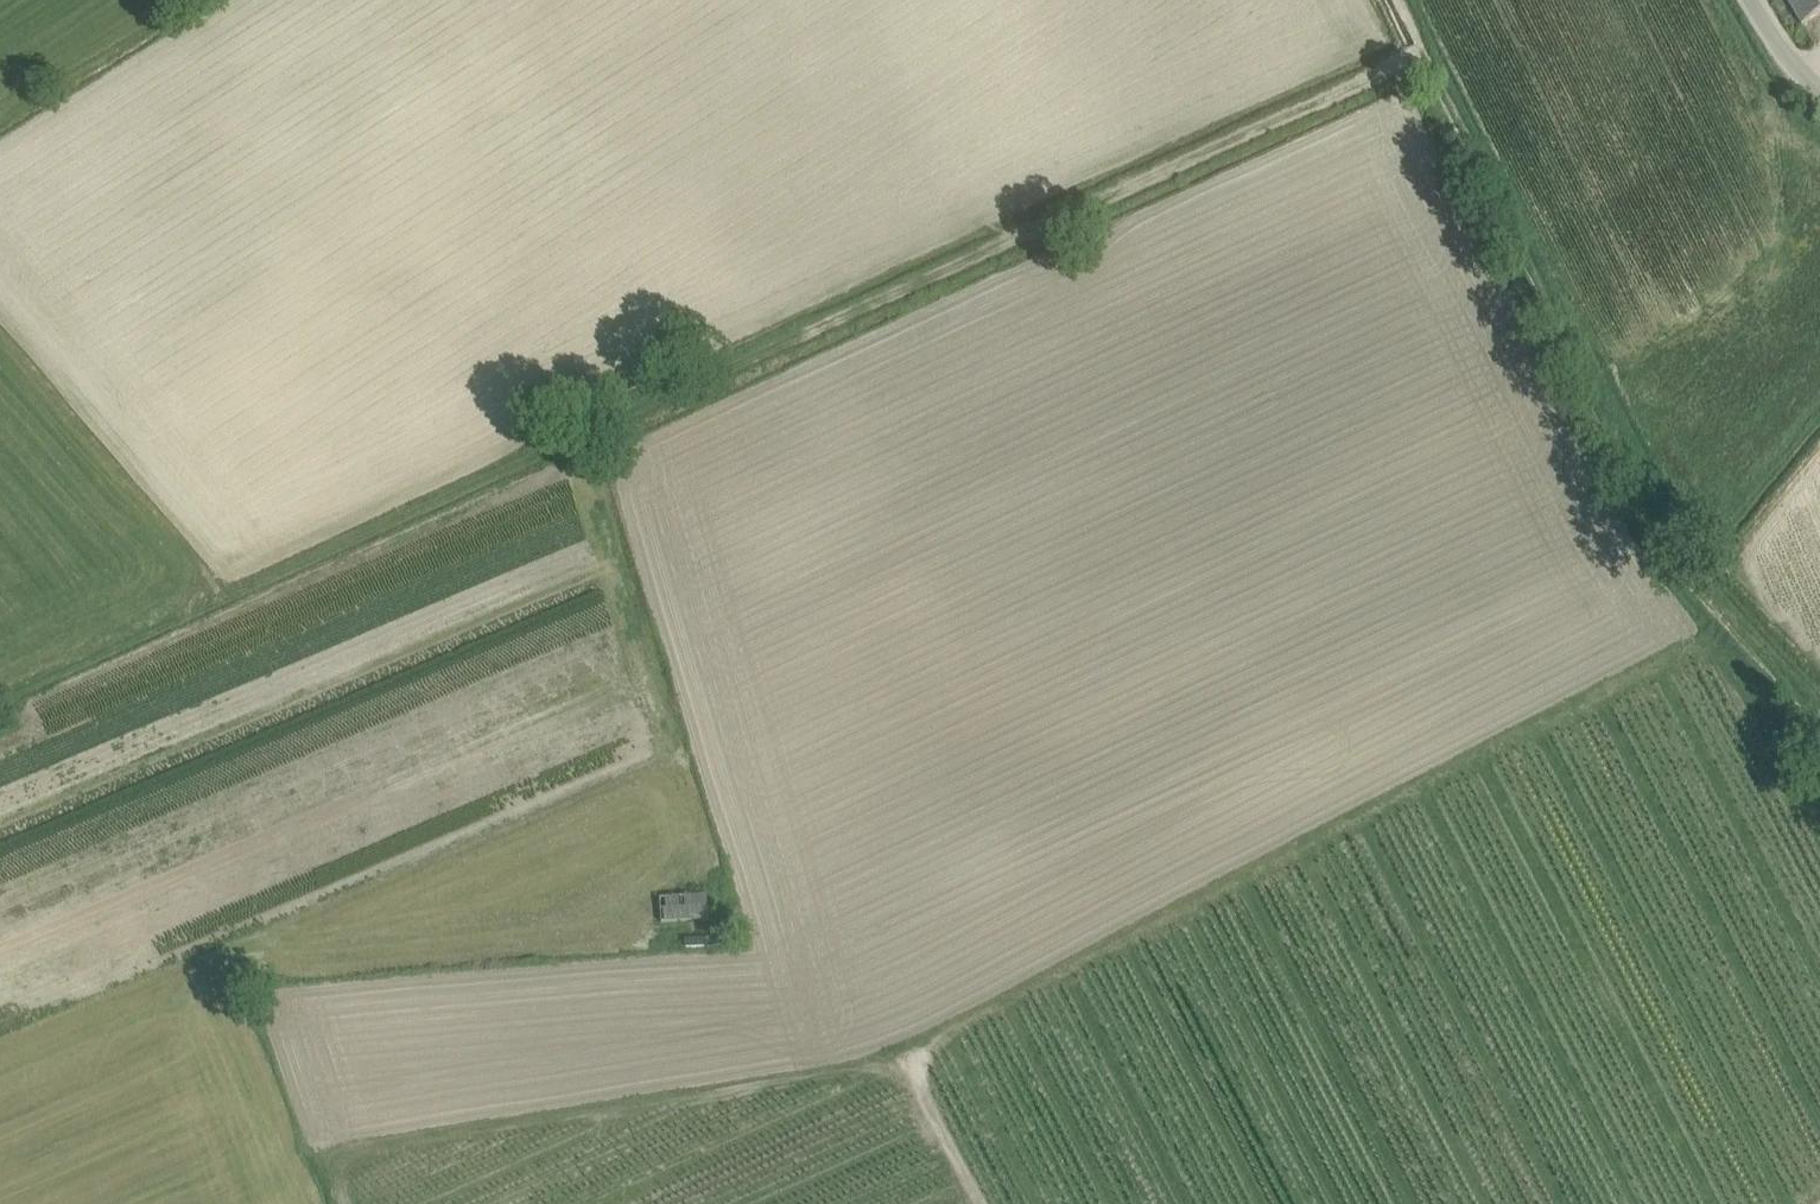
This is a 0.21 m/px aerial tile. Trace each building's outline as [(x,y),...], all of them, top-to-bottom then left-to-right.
[(1801,25),(1819,14),(1819,0),(1787,0),(1801,25)] [(659,898),(661,923),(708,920),(707,896),(659,898)]
